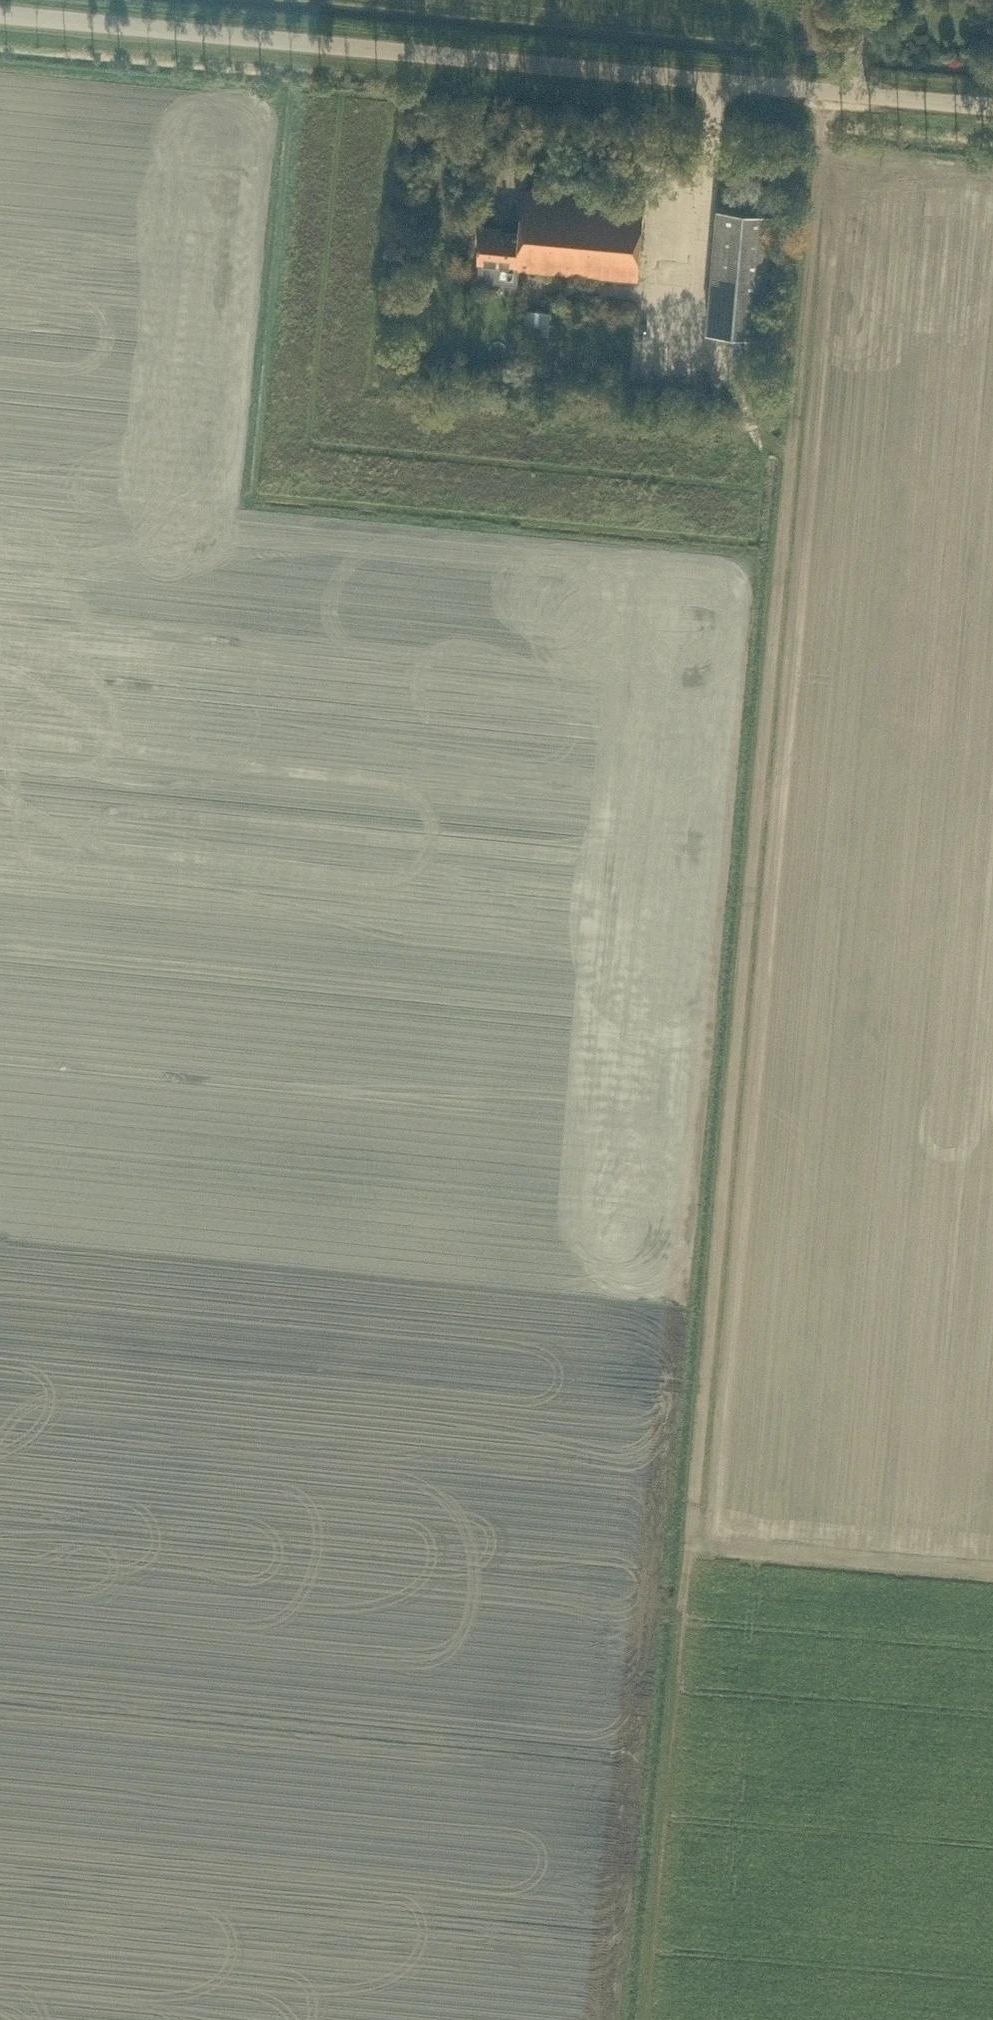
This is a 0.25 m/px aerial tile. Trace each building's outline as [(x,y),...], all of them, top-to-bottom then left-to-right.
[(516,268),(636,280),(645,201),(523,187),(519,233),(497,231),(498,228),(478,226),(474,260),(476,261),(476,265),(476,269),(478,272),(480,275),(483,277),(487,278),(515,281),(516,268)] [(705,332),(758,337),(771,213),(718,208),(705,332)] [(525,308),(523,332),(547,334),(550,311),(525,308)]
